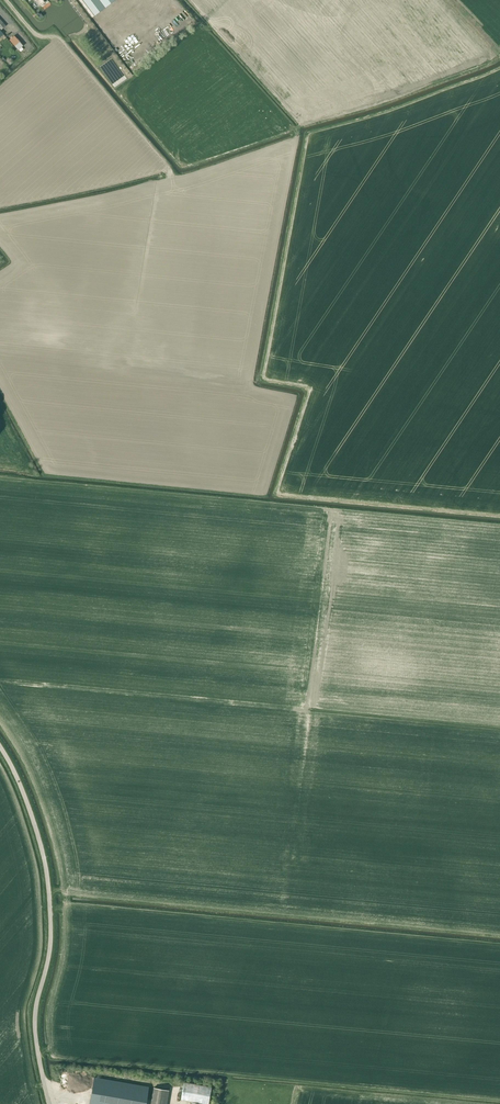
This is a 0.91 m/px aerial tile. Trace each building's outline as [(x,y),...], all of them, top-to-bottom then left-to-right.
[(96,17),(118,0),(83,0),(96,17)] [(109,35),(128,61),(183,20),(168,0),(156,0),(109,35)] [(20,52),(24,49),(22,47),(23,46),(12,34),(8,39),(20,52)] [(169,1090),(153,1088),(151,1100),(146,1099),(148,1086),(94,1077),(89,1103),(166,1103),(169,1090)] [(208,1103),(209,1103),(212,1087),(184,1082),(181,1099),(208,1103)]
